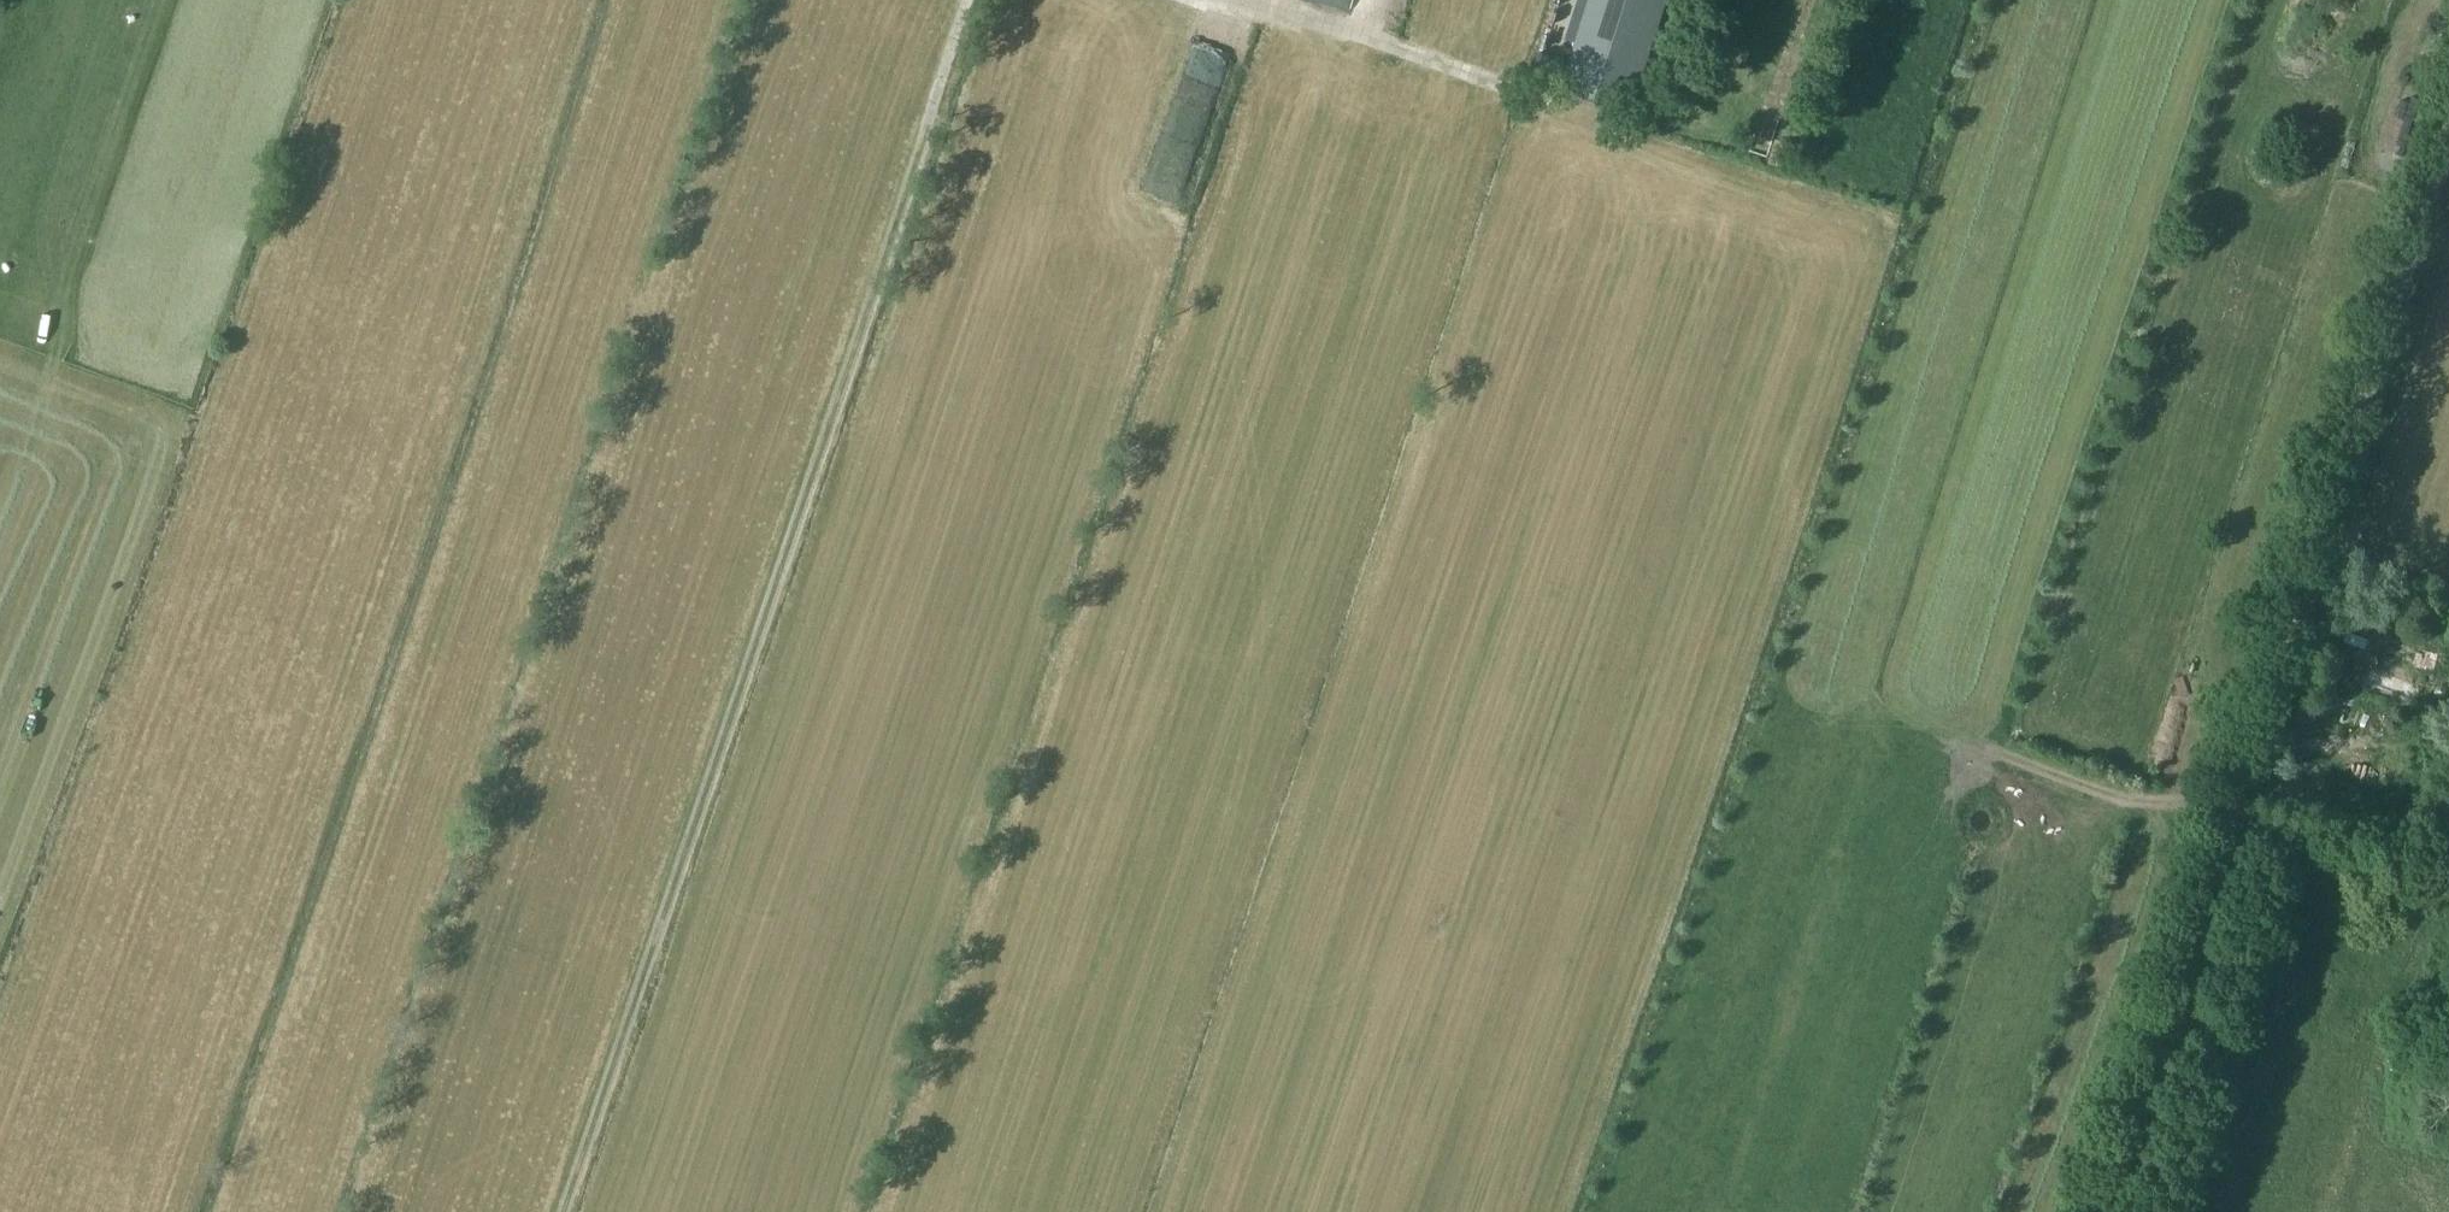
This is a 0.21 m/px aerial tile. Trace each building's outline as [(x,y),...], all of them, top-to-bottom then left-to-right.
[(1561,92),(1632,114),(1669,0),(1590,0),(1561,92)] [(2337,663),(2330,684),(2359,693),(2365,672),(2337,663)] [(2371,674),(2365,692),(2408,706),(2414,688),(2371,674)]
